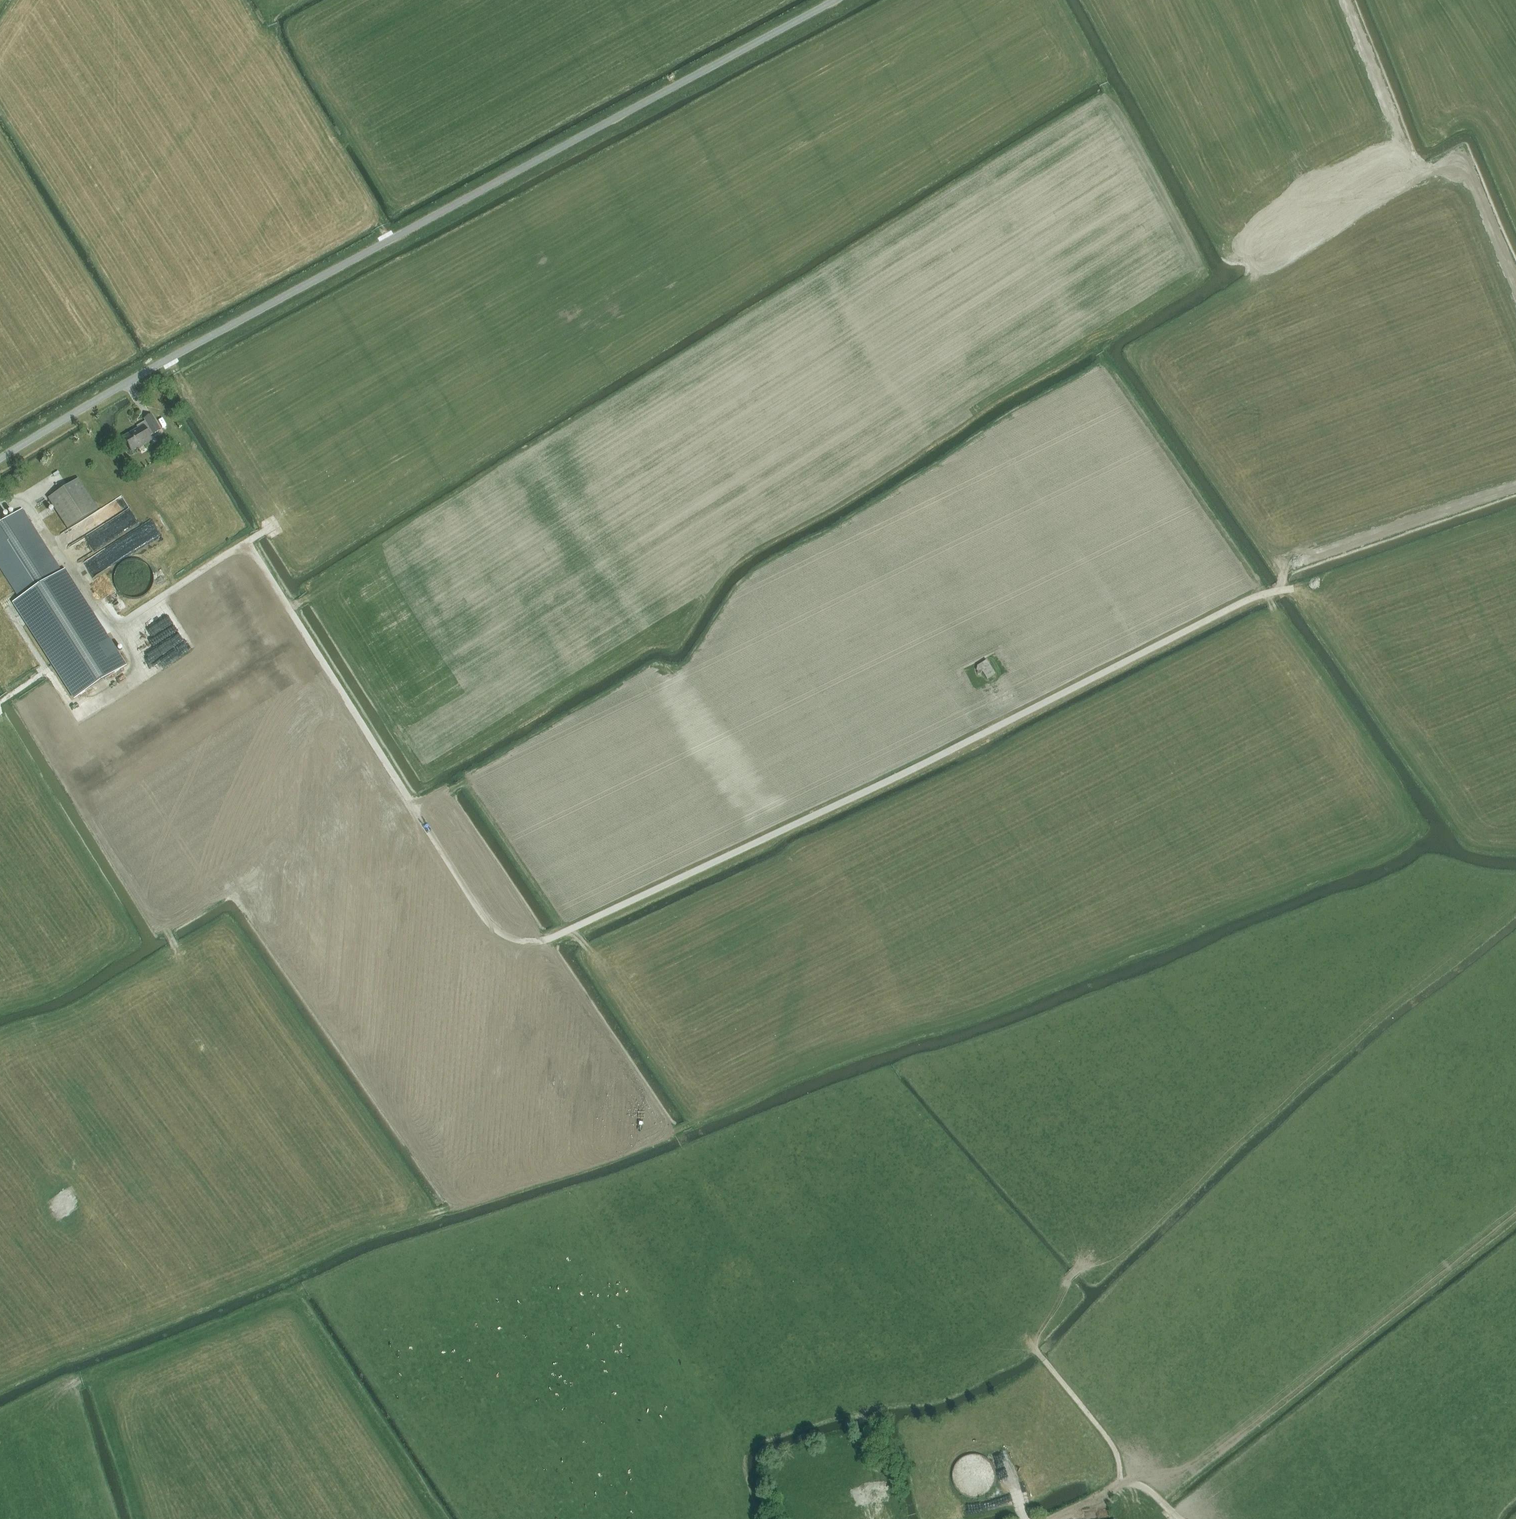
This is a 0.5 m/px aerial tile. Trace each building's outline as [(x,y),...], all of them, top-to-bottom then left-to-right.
[(153,434),(160,430),(151,415),(144,419),(147,423),(123,437),(131,451),(144,444),(145,445),(152,441),(149,436),(153,434)] [(67,529),(98,509),(78,479),(48,498),(67,529)] [(19,598),(12,603),(73,700),(127,666),(65,569),(61,571),(22,509),(0,523),(0,568),(19,598)] [(50,515),(60,532),(66,528),(55,511),(50,515)] [(122,564),(119,566),(116,569),(115,573),(114,577),(114,581),(114,584),(116,588),(118,591),(120,594),(124,596),(127,598),(131,599),(135,599),(138,598),(142,597),(145,595),(148,592),(150,589),(152,586),(153,582),(153,578),(153,574),(151,571),(149,567),(147,565),(143,562),(140,561),(136,560),(132,560),(128,560),(125,562),(122,564)] [(990,684),(997,679),(994,675),(997,673),(988,660),(977,667),(990,684)] [(959,1459),(961,1492),(995,1491),(993,1458),(959,1459)]
